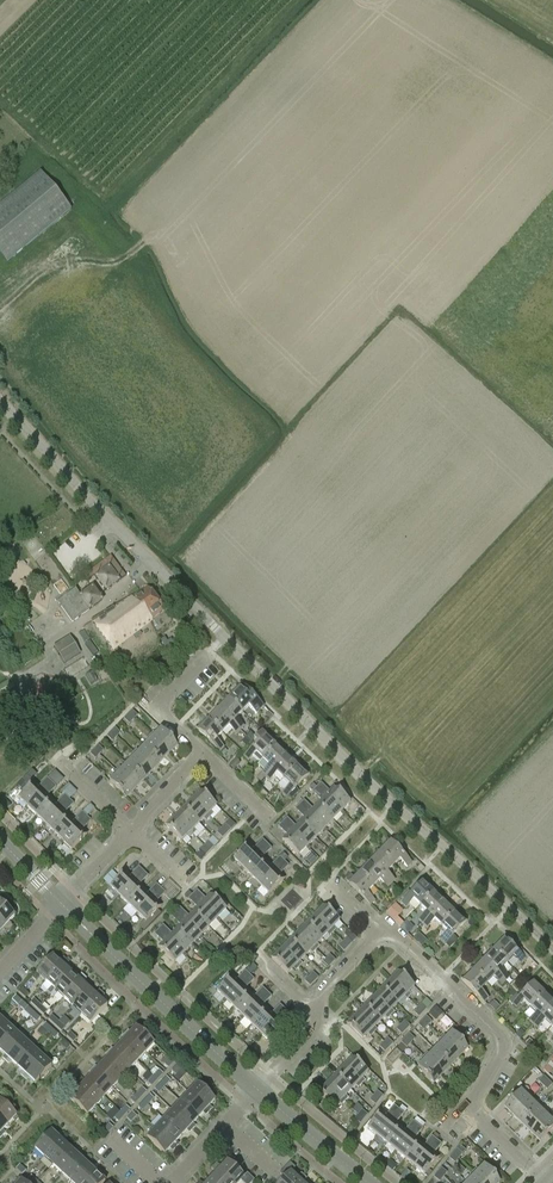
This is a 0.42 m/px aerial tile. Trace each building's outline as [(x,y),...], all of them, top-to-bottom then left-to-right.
[(0,206),(0,255),(7,263),(71,210),(40,173),(0,206)] [(111,557),(84,577),(87,582),(94,576),(106,591),(125,577),(111,557)] [(75,590),(58,603),(72,623),(88,612),(89,612),(104,602),(93,587),(80,597),(75,590)] [(127,599),(92,621),(113,650),(132,635),(136,640),(142,635),(139,630),(165,610),(148,588),(128,600),(127,599)] [(84,631),(79,634),(84,642),(89,639),(84,631)] [(69,636),(53,647),(64,664),(81,654),(69,636)] [(43,680),(31,688),(39,700),(51,693),(43,680)] [(227,696),(243,712),(249,706),(256,714),(260,709),(237,686),(227,696)] [(243,712),(227,696),(216,707),(240,730),(244,726),(237,718),(243,712)] [(153,731),(158,726),(139,706),(134,710),(153,731)] [(240,730),(216,707),(206,717),(223,733),(229,726),(237,734),(240,730)] [(128,715),(134,720),(137,716),(132,711),(128,715)] [(134,720),(128,715),(124,719),(129,724),(134,720)] [(217,739),(223,733),(206,717),(196,727),(220,751),(223,748),(224,747),(217,739)] [(115,728),(111,732),(117,737),(120,733),(115,728)] [(150,736),(168,754),(177,745),(161,729),(156,734),(154,732),(150,736)] [(117,737),(111,732),(107,737),(112,742),(117,737)] [(263,760),(279,744),(268,733),(244,757),(249,761),(253,757),(259,763),(262,760),(263,760)] [(250,733),(247,737),(252,742),(256,738),(250,733)] [(168,754),(150,736),(146,740),(149,742),(144,747),(160,763),(168,754)] [(246,738),(242,743),(247,747),(251,743),(246,738)] [(279,744),(263,760),(260,763),(266,769),(257,778),(260,783),(266,778),(289,754),(279,744)] [(98,746),(94,749),(100,755),(103,751),(98,746)] [(160,763),(144,747),(139,752),(137,750),(133,753),(151,771),(160,763)] [(220,751),(219,752),(224,757),(228,752),(223,748),(220,751)] [(100,755),(94,749),(90,754),(95,759),(100,755)] [(151,771),(133,753),(129,757),(132,760),(127,765),(143,780),(151,771)] [(300,764),(289,754),(266,778),(269,781),(277,774),(284,780),(300,764)] [(287,797),(295,788),(310,774),(300,764),(284,780),(290,786),(282,794),(286,798),(287,797)] [(143,780),(127,765),(122,770),(119,767),(116,771),(134,789),(143,780)] [(134,789),(116,771),(113,774),(115,777),(110,782),(125,798),(134,789)] [(25,810),(52,783),(47,778),(39,786),(35,782),(19,798),(27,806),(24,809),(25,810)] [(52,783),(25,810),(26,812),(29,809),(36,816),(52,800),(48,795),(56,787),(52,783)] [(317,788),(344,814),(345,813),(343,811),(351,803),(334,787),(330,792),(321,783),(317,788)] [(291,800),(291,801),(300,792),(299,792),(295,788),(287,797),(291,800)] [(344,814),(317,788),(316,788),(312,792),(321,801),(317,805),(333,821),(341,813),(343,815),(344,814)] [(200,790),(192,799),(210,817),(214,813),(211,811),(216,806),(200,790)] [(263,791),(258,796),(263,801),(268,796),(263,791)] [(56,803),(52,800),(36,816),(44,823),(41,826),(42,827),(69,799),(64,795),(56,803)] [(69,799),(42,827),(43,828),(46,825),(54,832),(69,817),(65,812),(73,803),(69,799)] [(210,817),(192,799),(183,808),(199,824),(204,818),(206,821),(210,817)] [(304,801),(300,805),(327,832),(328,831),(326,829),(333,821),(317,805),(313,809),(304,801)] [(327,832),(300,805),(295,810),(304,818),(300,822),(316,838),(323,831),(325,833),(327,832)] [(183,808),(175,816),(193,834),(196,831),(194,828),(199,824),(183,808)] [(73,820),(69,817),(54,832),(62,840),(59,843),(59,844),(86,816),(82,812),(73,820)] [(93,818),(91,819),(99,827),(106,820),(104,818),(98,813),(93,818)] [(86,816),(59,844),(61,845),(64,843),(71,850),(87,834),(82,829),(91,821),(86,816)] [(193,834),(175,816),(166,825),(182,841),(186,836),(189,839),(193,834)] [(287,818),(283,823),(310,849),(311,848),(308,846),(316,838),(300,822),(296,827),(287,818)] [(230,820),(225,825),(231,830),(236,826),(230,820)] [(310,849),(283,823),(278,827),(287,836),(282,840),(299,856),(306,848),(309,850),(310,849)] [(225,825),(221,829),(227,834),(231,830),(225,825)] [(227,834),(221,829),(217,833),(222,839),(227,834)] [(240,871),(267,844),(263,840),(254,848),(250,844),(234,860),(242,868),(239,870),(240,871)] [(387,840),(377,850),(393,866),(398,861),(406,868),(411,863),(387,840)] [(204,846),(210,852),(214,847),(208,842),(204,846)] [(267,844),(240,871),(241,872),(244,870),(251,877),(267,862),(263,857),(272,849),(267,844)] [(210,852),(204,846),(200,851),(205,856),(210,852)] [(393,866),(377,850),(367,861),(391,884),(395,880),(387,872),(393,866)] [(271,866),(267,862),(251,877),(259,885),(256,887),(257,889),(285,861),(280,857),(271,866)] [(289,866),(285,861),(257,889),(258,890),(261,887),(269,895),(285,879),(280,874),(289,866)] [(367,861),(357,871),(373,887),(379,881),(387,888),(391,884),(367,861)] [(116,899),(143,871),(138,866),(130,875),(126,871),(110,887),(119,895),(116,898),(116,899)] [(148,875),(143,871),(116,899),(118,900),(121,897),(128,904),(143,888),(139,884),(148,875)] [(373,887),(357,871),(347,881),(371,905),(375,901),(367,893),(373,887)] [(112,872),(104,880),(109,885),(117,877),(112,872)] [(420,906),(434,892),(424,882),(412,894),(405,901),(402,904),(407,908),(414,900),(420,906)] [(143,888),(128,904),(136,912),(137,913),(161,888),(156,883),(147,892),(143,888)] [(137,913),(136,912),(133,915),(135,917),(138,914),(145,921),(157,910),(161,905),(157,901),(165,892),(161,888),(137,913)] [(197,890),(192,894),(220,922),(221,921),(217,918),(225,910),(210,894),(205,898),(197,890)] [(409,891),(402,898),(405,901),(412,894),(409,891)] [(434,892),(420,906),(427,913),(420,920),(423,924),(445,902),(434,892)] [(220,922),(192,894),(188,899),(197,907),(192,912),(208,927),(215,920),(219,923),(220,922)] [(10,929),(13,926),(9,922),(15,916),(0,902),(0,919),(10,929)] [(445,902),(423,924),(428,928),(435,921),(441,926),(455,912),(445,902)] [(395,904),(386,914),(394,921),(397,918),(403,912),(395,904)] [(323,906),(314,915),(333,933),(337,929),(334,926),(339,921),(323,906)] [(180,907),(175,912),(203,939),(204,938),(201,935),(208,927),(192,912),(189,915),(180,907)] [(145,921),(150,925),(157,917),(161,914),(157,910),(145,921)] [(203,939),(175,912),(171,916),(180,925),(175,929),(191,945),(198,937),(202,940),(203,939)] [(455,912),(441,926),(447,933),(440,940),(444,944),(445,943),(450,948),(459,939),(454,934),(465,922),(455,912)] [(314,915),(306,923),(322,939),(327,934),(329,936),(333,933),(314,915)] [(0,919),(0,931),(3,928),(8,932),(10,929),(0,919)] [(322,939),(306,923),(297,932),(316,950),(320,946),(317,944),(322,939)] [(404,923),(400,927),(407,935),(412,930),(404,923)] [(163,924),(158,929),(186,957),(187,956),(184,952),(191,945),(175,929),(172,933),(163,924)] [(186,957),(158,929),(154,934),(163,942),(158,947),(174,962),(181,955),(185,958),(186,957)] [(343,942),(348,948),(357,938),(348,930),(344,935),(347,938),(343,942)] [(297,932),(289,940),(305,956),(310,951),(312,954),(316,950),(297,932)] [(419,933),(413,940),(421,947),(427,940),(419,933)] [(492,948),(508,963),(514,957),(522,965),(526,961),(502,937),(492,948)] [(305,956),(289,940),(280,949),(299,968),(303,964),(300,961),(305,956)] [(348,948),(343,942),(338,947),(344,952),(348,948)] [(508,963),(492,948),(482,958),(506,981),(510,978),(501,970),(508,963)] [(299,968),(280,949),(272,958),(288,974),(293,969),(295,971),(299,968)] [(45,981),(66,959),(63,956),(59,961),(52,955),(36,972),(37,973),(32,978),(36,982),(40,976),(45,981)] [(330,955),(326,960),(331,965),(335,961),(330,955)] [(506,981),(482,958),(471,969),(487,984),(494,978),(502,985),(506,981)] [(66,959),(45,981),(52,987),(47,992),(50,994),(71,972),(64,966),(69,961),(66,959)] [(331,965),(326,960),(322,964),(327,969),(331,965)] [(252,973),(257,966),(252,962),(247,969),(252,973)] [(487,984),(471,969),(461,979),(485,1002),(489,998),(481,990),(487,984)] [(513,988),(524,991),(526,983),(521,982),(523,974),(510,970),(509,976),(516,978),(513,988)] [(223,1003),(249,975),(245,971),(236,979),(232,975),(216,991),(225,999),(222,1002),(223,1003)] [(398,971),(389,980),(408,998),(412,994),(409,992),(414,987),(398,971)] [(77,977),(71,972),(50,994),(53,998),(58,993),(64,998),(84,976),(81,973),(77,977)] [(309,977),(314,982),(318,978),(313,973),(309,977)] [(254,979),(249,975),(223,1003),(224,1004),(227,1002),(234,1008),(249,992),(245,988),(254,979)] [(86,978),(84,976),(64,998),(72,1006),(89,988),(82,982),(86,978)] [(314,982),(309,977),(305,982),(310,987),(314,982)] [(408,998),(389,980),(381,989),(397,1005),(402,1000),(404,1002),(408,998)] [(531,1006),(547,990),(537,980),(520,997),(513,1004),(517,1008),(525,1000),(531,1006)] [(22,988),(19,992),(25,999),(29,995),(22,988)] [(95,994),(89,988),(72,1006),(82,1014),(102,992),(99,989),(95,994)] [(253,996),(249,992),(234,1008),(242,1016),(240,1019),(267,992),(262,988),(253,996)] [(397,1005),(381,989),(372,998),(391,1016),(395,1012),(392,1010),(397,1005)] [(531,1006),(538,1013),(530,1020),(534,1025),(552,1005),(552,996),(547,990),(531,1006)] [(104,994),(102,992),(82,1014),(91,1023),(107,1005),(100,999),(104,994)] [(271,996),(267,992),(240,1019),(242,1021),(244,1019),(251,1025),(267,1009),(262,1005),(271,996)] [(512,998),(509,1001),(512,1005),(513,1004),(520,997),(516,994),(512,998)] [(20,1008),(24,1004),(16,996),(12,1000),(20,1008)] [(372,998),(364,1006),(380,1022),(385,1017),(387,1019),(391,1016),(372,998)] [(36,1009),(40,1005),(33,1000),(30,1003),(36,1009)] [(494,1001),(489,1006),(494,1011),(499,1006),(494,1001)] [(418,1008),(423,1013),(427,1009),(422,1003),(418,1008)] [(24,1004),(20,1008),(29,1016),(33,1012),(24,1004)] [(271,1013),(267,1009),(251,1025),(259,1033),(257,1036),(284,1009),(279,1004),(271,1013)] [(40,1005),(36,1009),(43,1015),(47,1012),(40,1005)] [(534,1025),(538,1029),(546,1021),(552,1027),(552,1026),(552,1005),(534,1025)] [(364,1006),(355,1015),(374,1033),(377,1029),(375,1027),(380,1022),(364,1006)] [(436,1006),(429,1013),(436,1020),(443,1013),(436,1006)] [(423,1013),(418,1008),(413,1012),(419,1018),(423,1013)] [(284,1009),(257,1036),(259,1038),(262,1035),(269,1042),(284,1026),(280,1022),(288,1013),(284,1009)] [(33,1012),(29,1016),(36,1023),(40,1018),(33,1012)] [(54,1025),(58,1021),(52,1015),(48,1020),(54,1025)] [(374,1033),(355,1015),(347,1024),(363,1039),(368,1034),(371,1036),(374,1033)] [(422,1021),(428,1026),(432,1022),(426,1016),(422,1021)] [(58,1021),(54,1025),(62,1032),(65,1027),(58,1021)] [(405,1021),(401,1025),(406,1030),(410,1026),(405,1021)] [(428,1026),(422,1021),(417,1025),(423,1031),(428,1026)] [(48,1033),(52,1029),(46,1023),(42,1028),(48,1033)] [(0,1031),(0,1049),(15,1032),(6,1024),(0,1031)] [(406,1030),(401,1025),(396,1030),(402,1035),(406,1030)] [(126,1033),(146,1051),(155,1042),(137,1026),(131,1032),(128,1030),(126,1033)] [(52,1029),(48,1033),(55,1040),(59,1035),(52,1029)] [(521,1030),(516,1035),(520,1039),(525,1034),(521,1030)] [(15,1032),(0,1049),(0,1050),(6,1055),(3,1058),(6,1061),(24,1040),(15,1032)] [(70,1032),(66,1037),(73,1043),(77,1039),(70,1032)] [(445,1034),(441,1038),(460,1056),(468,1047),(452,1032),(448,1037),(445,1034)] [(146,1051),(126,1033),(123,1036),(126,1038),(120,1044),(138,1060),(146,1051)] [(409,1034),(405,1038),(411,1044),(415,1039),(409,1034)] [(388,1038),(384,1042),(389,1048),(394,1044),(388,1038)] [(411,1044),(405,1038),(401,1043),(406,1048),(411,1044)] [(440,1045),(435,1050),(451,1065),(460,1056),(441,1038),(437,1042),(440,1045)] [(33,1049),(24,1040),(6,1061),(8,1063),(11,1061),(17,1066),(33,1049)] [(64,1040),(60,1044),(67,1050),(71,1046),(64,1040)] [(530,1040),(525,1044),(530,1049),(534,1045),(530,1040)] [(389,1048),(384,1042),(379,1047),(385,1053),(389,1048)] [(138,1060),(120,1044),(114,1050),(112,1048),(110,1051),(129,1069),(138,1060)] [(33,1049),(17,1066),(23,1072),(21,1075),(24,1077),(42,1057),(33,1049)] [(396,1049),(386,1059),(392,1065),(402,1055),(396,1049)] [(451,1065),(435,1050),(430,1055),(428,1052),(424,1056),(443,1074),(451,1065)] [(129,1069),(110,1051),(107,1054),(109,1056),(104,1062),(121,1078),(129,1069)] [(167,1055),(161,1062),(168,1069),(174,1062),(167,1055)] [(443,1074),(424,1056),(421,1060),(423,1062),(418,1068),(434,1083),(443,1074)] [(42,1057),(24,1077),(26,1079),(28,1077),(35,1083),(52,1065),(42,1057)] [(352,1057),(343,1066),(361,1084),(365,1080),(363,1077),(368,1072),(352,1057)] [(95,1066),(93,1068),(113,1087),(121,1078),(104,1062),(98,1068),(95,1066)] [(177,1065),(171,1072),(175,1076),(182,1070),(177,1065)] [(361,1084),(343,1066),(335,1075),(351,1090),(355,1085),(358,1088),(361,1084)] [(548,1066),(544,1070),(549,1075),(552,1070),(548,1066)] [(153,1076),(157,1080),(163,1074),(155,1067),(149,1073),(153,1076)] [(113,1087),(93,1068),(90,1071),(93,1073),(87,1080),(105,1096),(113,1087)] [(335,1075),(326,1083),(345,1101),(348,1098),(346,1095),(351,1090),(335,1075)] [(157,1080),(153,1076),(147,1083),(151,1087),(157,1080)] [(548,1080),(543,1076),(538,1082),(542,1086),(548,1080)] [(166,1077),(161,1082),(166,1087),(171,1081),(166,1077)] [(105,1096),(87,1080),(81,1086),(78,1084),(76,1086),(96,1105),(105,1096)] [(548,1080),(542,1086),(547,1090),(552,1084),(548,1080)] [(166,1087),(161,1082),(154,1090),(159,1094),(166,1087)] [(189,1092),(210,1111),(212,1108),(210,1105),(216,1099),(198,1082),(189,1092)] [(345,1101),(326,1083),(317,1092),(333,1108),(338,1103),(341,1105),(345,1101)] [(96,1105),(76,1086),(73,1089),(76,1092),(70,1098),(87,1114),(96,1105)] [(142,1088),(137,1093),(142,1097),(147,1092),(142,1088)] [(377,1091),(373,1096),(379,1101),(383,1096),(377,1091)] [(514,1115),(532,1097),(529,1093),(525,1096),(520,1091),(505,1106),(514,1115)] [(189,1092),(181,1101),(199,1117),(204,1111),(207,1113),(210,1111),(189,1092)] [(142,1097),(137,1093),(130,1101),(135,1105),(142,1097)] [(145,1100),(149,1104),(154,1099),(150,1095),(145,1100)] [(379,1101),(373,1096),(369,1101),(375,1106),(379,1101)] [(532,1097),(514,1115),(523,1124),(538,1108),(533,1104),(536,1100),(532,1097)] [(9,1124),(15,1118),(17,1120),(20,1117),(0,1099),(0,1116),(9,1124)] [(149,1104),(145,1100),(138,1108),(142,1112),(149,1104)] [(199,1117),(181,1101),(173,1110),(193,1129),(196,1126),(193,1124),(199,1117)] [(126,1105),(121,1111),(125,1115),(130,1110),(126,1105)] [(372,1123),(367,1128),(376,1136),(374,1138),(374,1139),(399,1109),(394,1105),(386,1114),(382,1111),(381,1111),(381,1112),(372,1123)] [(543,1113),(538,1108),(523,1124),(531,1132),(550,1114),(546,1110),(543,1113)] [(403,1113),(399,1109),(374,1139),(376,1140),(379,1137),(386,1144),(401,1126),(395,1123),(403,1113)] [(173,1110),(165,1119),(182,1135),(188,1129),(191,1132),(193,1129),(173,1110)] [(362,1110),(358,1115),(364,1120),(368,1115),(362,1110)] [(378,1110),(369,1120),(372,1123),(381,1112),(378,1110)] [(125,1115),(121,1111),(114,1118),(118,1123),(125,1115)] [(133,1113),(127,1120),(131,1124),(137,1117),(133,1113)] [(531,1132),(540,1141),(552,1128),(552,1123),(550,1120),(552,1117),(550,1114),(531,1132)] [(364,1120),(358,1115),(354,1119),(360,1125),(364,1120)] [(3,1136),(6,1133),(3,1131),(9,1124),(0,1116),(0,1133),(3,1136)] [(182,1135),(165,1119),(156,1128),(177,1147),(179,1145),(176,1142),(182,1135)] [(401,1126),(386,1144),(395,1151),(393,1154),(418,1125),(414,1121),(413,1120),(405,1130),(401,1126)] [(109,1125),(103,1131),(107,1134),(113,1128),(109,1125)] [(421,1127),(418,1125),(393,1154),(395,1156),(397,1153),(405,1159),(420,1142),(415,1138),(422,1128),(421,1127)] [(177,1147),(156,1128),(148,1137),(165,1154),(171,1147),(174,1149),(177,1147)] [(44,1156),(63,1137),(60,1134),(58,1137),(51,1130),(35,1148),(44,1156)] [(420,1142),(405,1159),(414,1166),(411,1169),(412,1170),(437,1140),(431,1135),(423,1145),(420,1142)] [(66,1139),(63,1137),(44,1156),(53,1165),(70,1147),(63,1142),(66,1139)] [(437,1140),(412,1170),(414,1171),(416,1168),(427,1177),(432,1172),(429,1170),(439,1157),(433,1153),(441,1144),(437,1140)] [(456,1149),(453,1153),(459,1158),(465,1151),(459,1146),(457,1149),(456,1149)] [(76,1153),(70,1147),(53,1165),(62,1173),(81,1153),(78,1150),(76,1153)] [(81,1153),(62,1173),(71,1181),(87,1164),(81,1158),(84,1155),(81,1153)] [(459,1158),(453,1153),(449,1159),(455,1164),(459,1158)] [(234,1182),(240,1182),(242,1180),(245,1182),(252,1182),(255,1179),(248,1173),(245,1176),(228,1160),(221,1167),(217,1163),(215,1165),(234,1182)] [(305,1175),(302,1172),(298,1176),(291,1171),(294,1167),(290,1163),(280,1174),(284,1178),(280,1182),(297,1182),(305,1175)] [(87,1164),(71,1181),(73,1182),(86,1182),(99,1169),(96,1167),(94,1170),(87,1164)] [(19,1165),(16,1169),(22,1175),(26,1171),(19,1165)] [(215,1165),(212,1168),(216,1172),(211,1178),(216,1182),(234,1182),(215,1165)] [(473,1172),(485,1182),(498,1182),(500,1181),(484,1165),(479,1171),(476,1168),(473,1172)] [(438,1171),(444,1177),(447,1173),(441,1168),(438,1171)] [(99,1169),(86,1182),(103,1182),(106,1180),(99,1174),(101,1172),(99,1169)] [(444,1177),(438,1171),(433,1177),(439,1182),(444,1177)] [(467,1182),(485,1182),(473,1172),(469,1175),(472,1178),(467,1182)] [(297,1182),(305,1182),(304,1182),(308,1177),(305,1175),(297,1182)]
